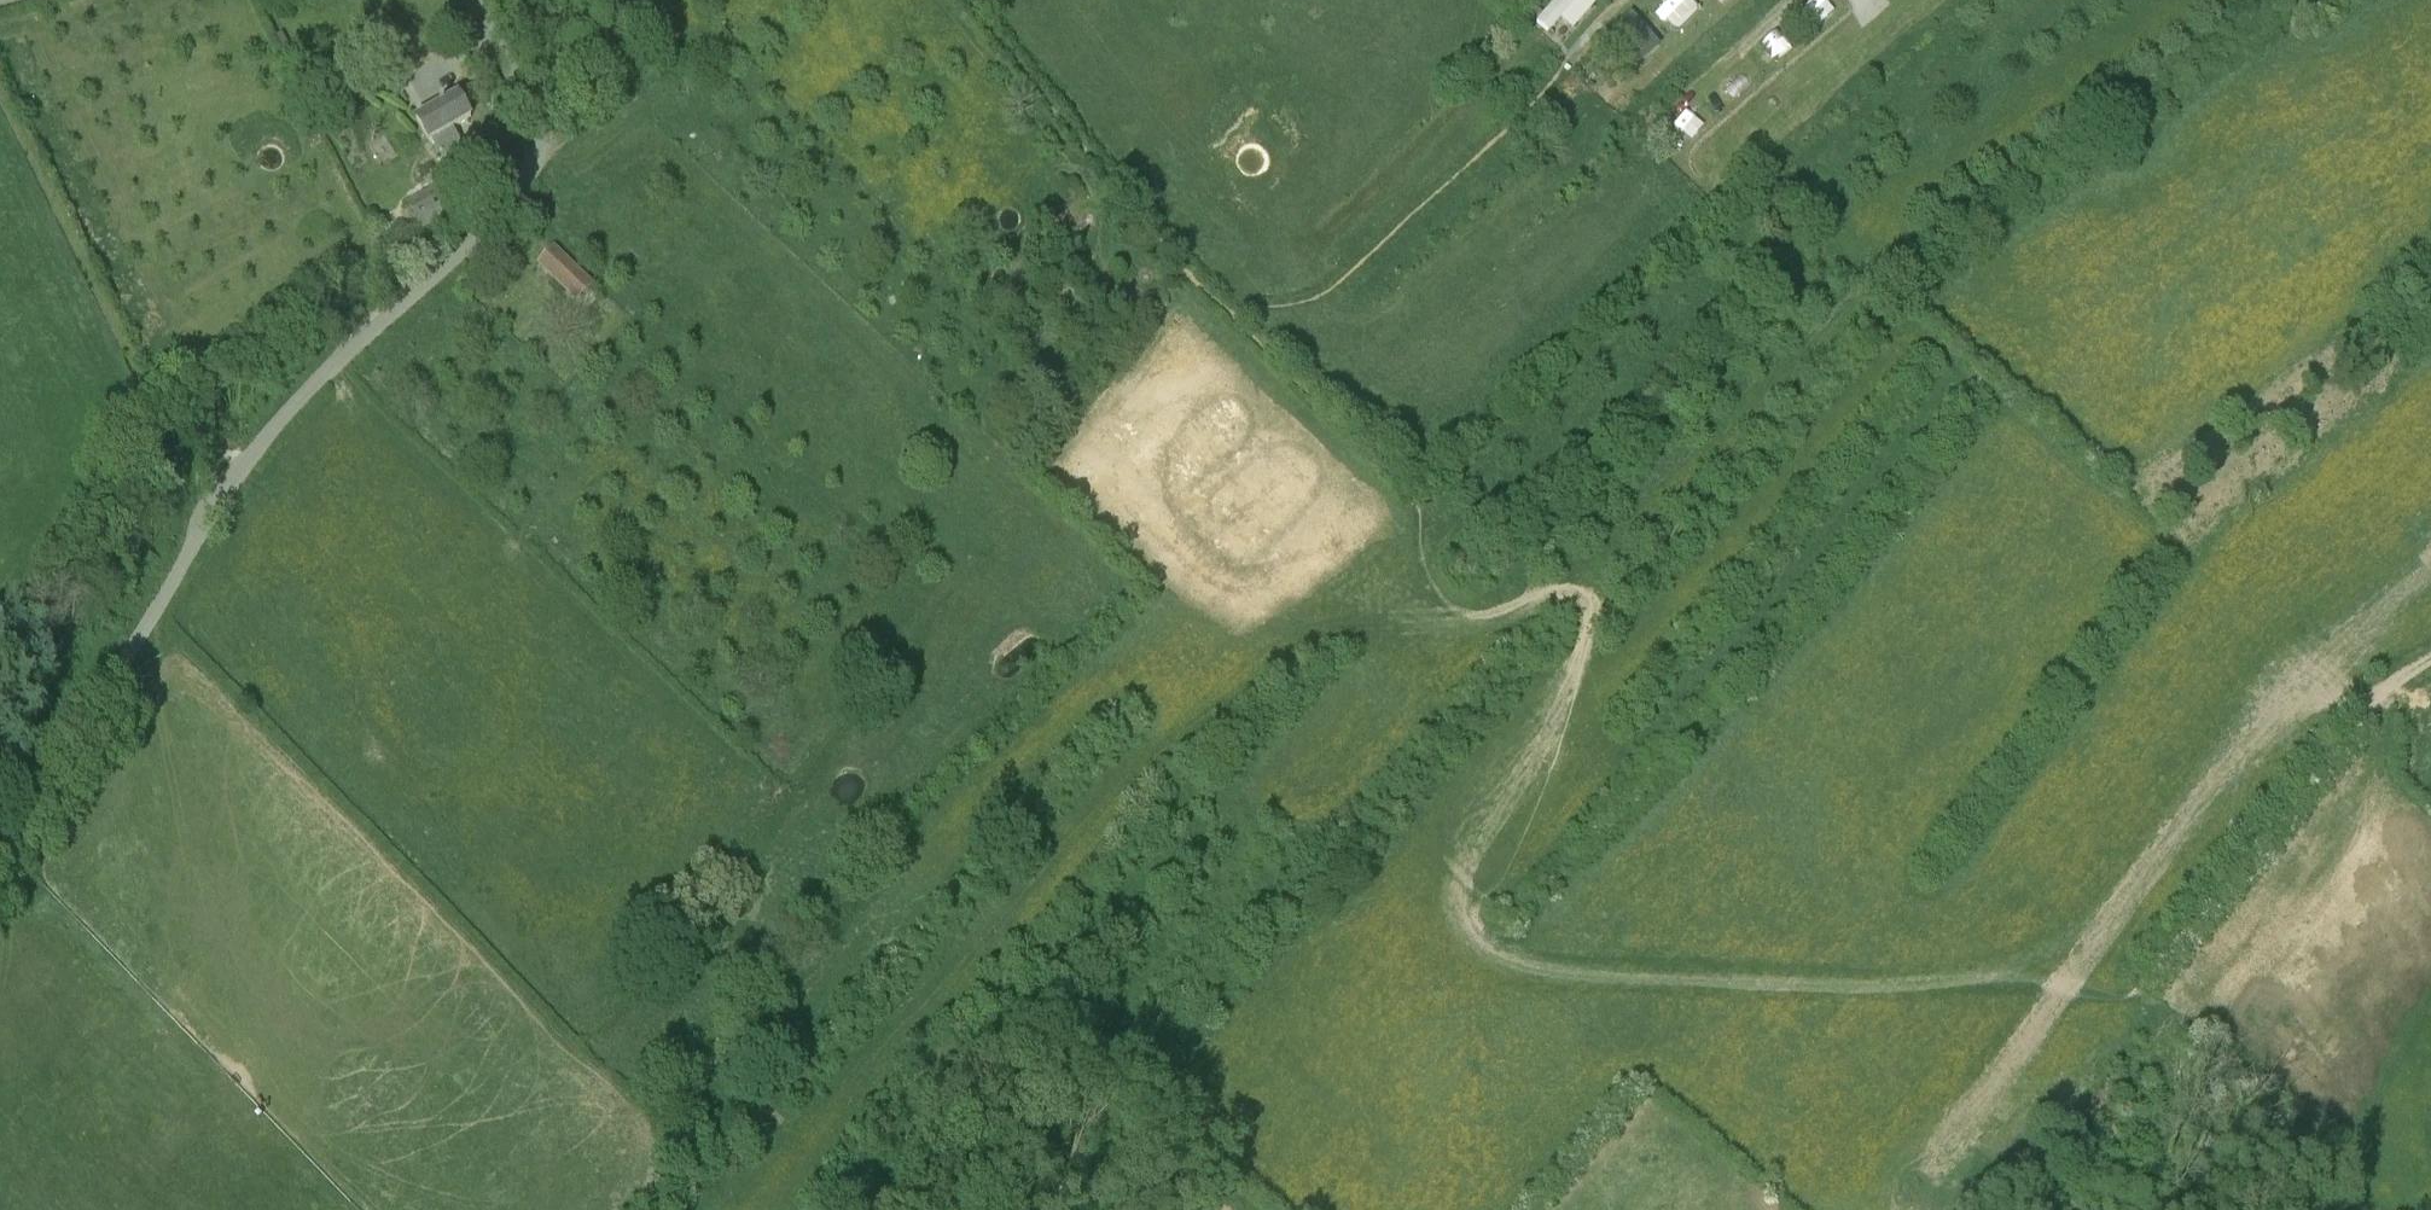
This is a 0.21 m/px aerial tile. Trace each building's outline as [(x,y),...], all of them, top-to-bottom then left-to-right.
[(1705,5),(1700,0),(1670,0),(1658,11),(1677,31),(1705,5)] [(1544,13),(1536,6),(1527,17),(1534,23),(1544,13)] [(1640,67),(1665,43),(1633,8),(1607,31),(1640,67)] [(267,25),(272,35),(281,30),(276,20),(267,25)] [(416,120),(429,142),(432,141),(441,156),(462,144),(453,128),(471,118),(458,95),(444,103),(443,101),(439,103),(441,105),(416,120)] [(419,220),(459,197),(451,181),(410,205),(419,220)] [(580,301),(593,287),(553,249),(539,264),(580,301)]
